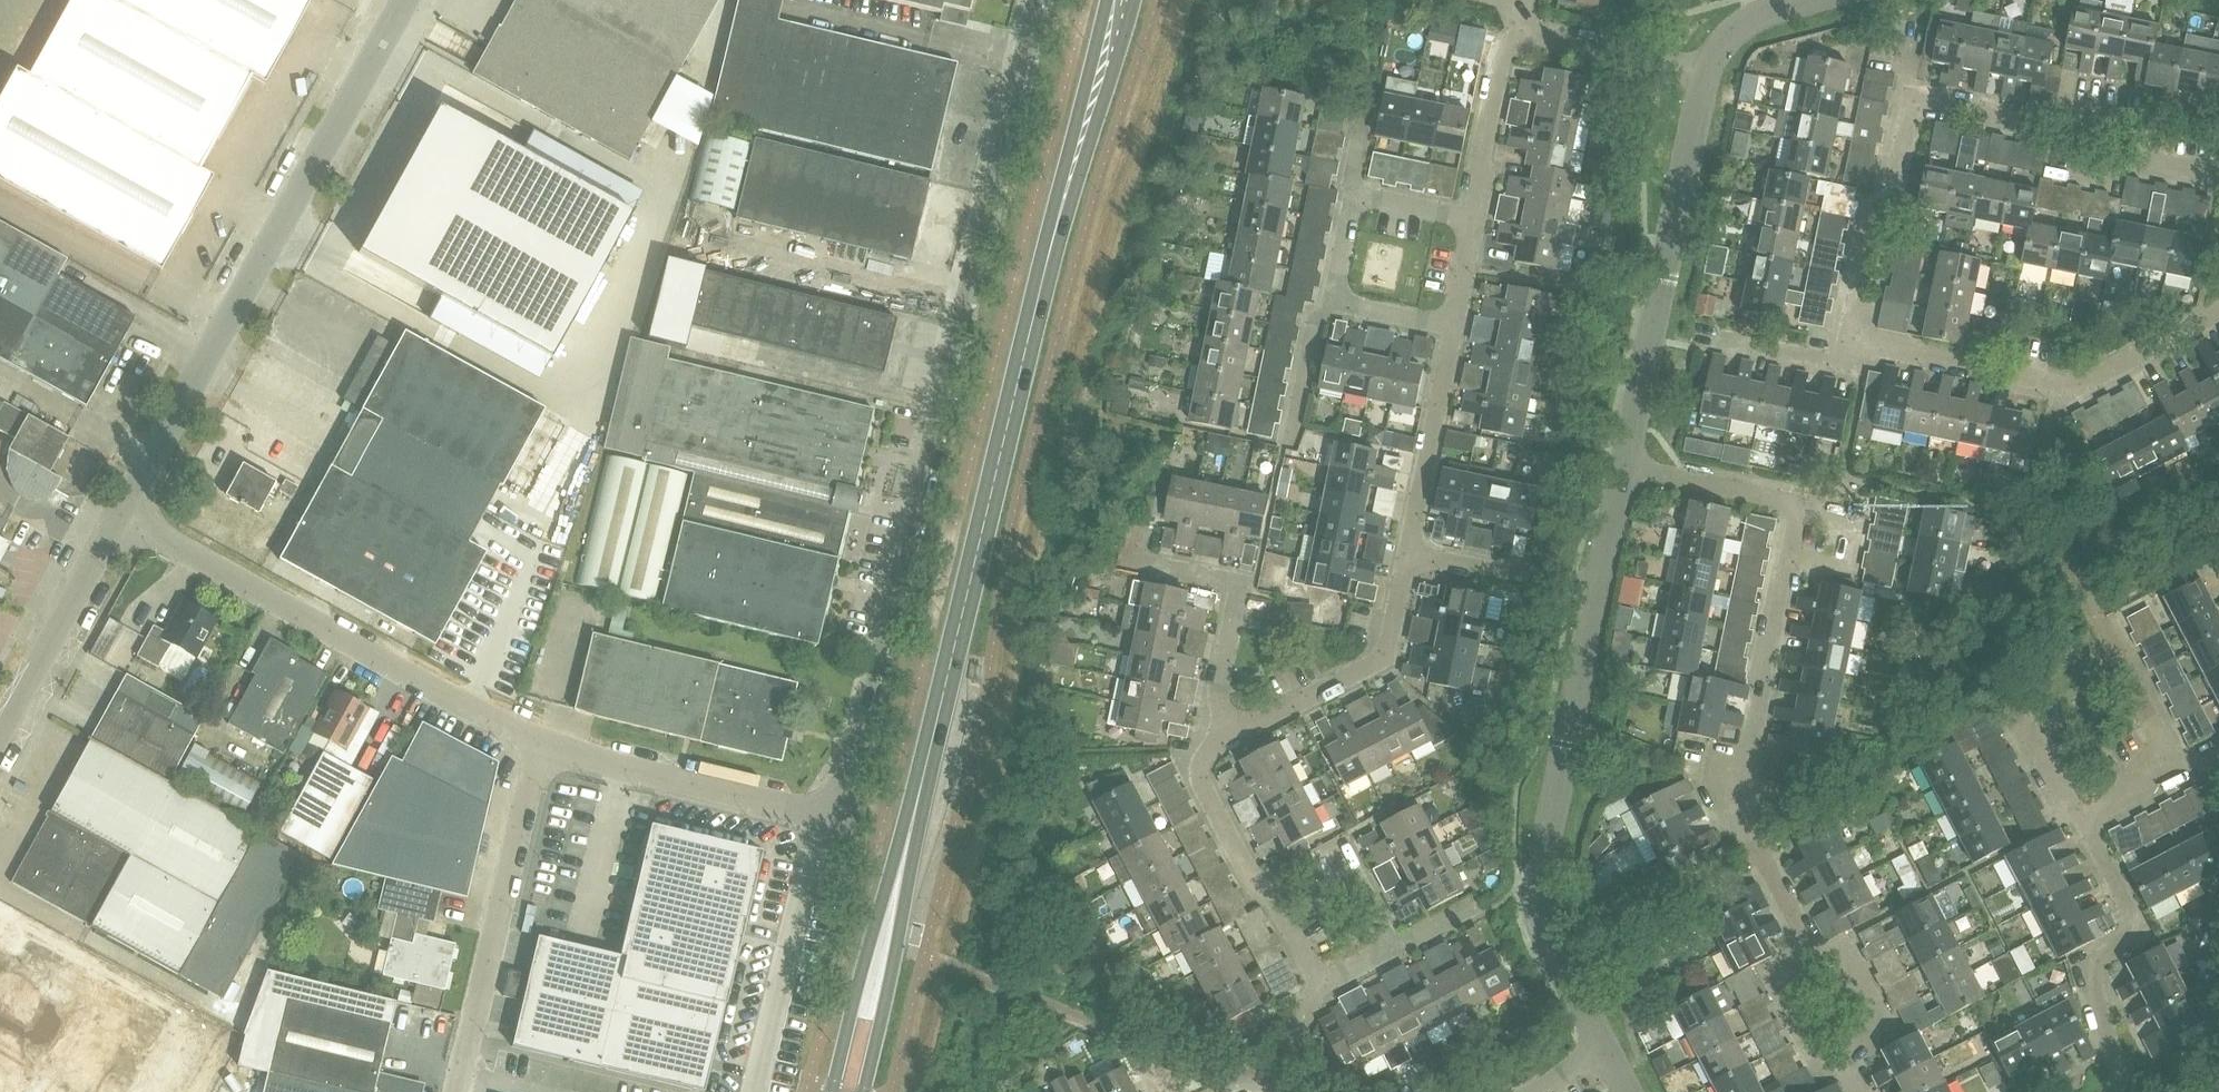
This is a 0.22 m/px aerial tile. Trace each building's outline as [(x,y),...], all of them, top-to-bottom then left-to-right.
[(116,122),(168,28),(117,0),(74,0),(33,75),(116,122)] [(168,28),(184,0),(117,0),(168,28)] [(251,74),(266,82),(312,0),(184,0),(168,28),(251,74)] [(687,59),(719,0),(516,0),(474,75),(630,162),(687,59)] [(958,62),(778,19),(783,0),(738,0),(710,117),(932,171),(958,62)] [(941,13),(943,7),(969,13),(972,0),(885,0),(941,13)] [(1600,8),(1601,0),(1558,0),(1600,8)] [(941,13),(939,21),(965,27),(967,19),(969,13),(943,7),(941,13)] [(2092,75),(2096,56),(2104,15),(2075,9),(2067,50),(2084,53),(2080,73),(2092,75)] [(2131,20),(2104,15),(2096,56),(2112,59),(2108,79),(2119,81),(2123,61),(2131,20)] [(2014,99),(2018,80),(2026,39),(2029,26),(2030,23),(2017,20),(2013,37),(1999,34),(1991,74),(2007,77),(2003,97),(2014,99)] [(2140,64),(2135,85),(2148,87),(2148,86),(2157,45),(2161,26),(2131,20),(2123,61),(2140,64)] [(1457,27),(1433,22),(1429,39),(1454,44),(1457,27)] [(1963,68),(1971,28),(1943,22),(1938,42),(1929,40),(1928,47),(1925,62),(1934,64),(1934,63),(1952,67),(1951,71),(1946,70),(1941,72),(1939,83),(1959,87),(1963,68)] [(1462,26),(1455,57),(1481,62),(1488,31),(1462,26)] [(168,28),(116,122),(200,167),(251,74),(168,28)] [(1987,93),(1991,74),(1999,34),(1971,28),(1963,68),(1979,71),(1975,91),(1987,93)] [(2056,107),(2061,81),(2048,79),(2055,45),(2026,39),(2018,80),(2034,83),(2030,102),(2056,107)] [(2172,111),(2176,92),(2184,51),(2157,45),(2148,86),(2163,89),(2159,108),(2172,111)] [(1813,52),(1813,57),(1811,57),(1805,86),(1846,94),(1852,65),(1828,60),(1828,55),(1826,52),(1817,50),(1813,52)] [(2199,116),(2203,97),(2212,56),(2184,51),(2176,92),(2192,95),(2188,114),(2199,116)] [(2212,56),(2203,97),(2218,100),(2218,58),(2212,56)] [(1197,60),(1193,75),(1209,78),(1212,63),(1197,60)] [(33,75),(18,67),(0,100),(0,179),(65,215),(116,122),(33,75)] [(1894,87),(1896,74),(1867,69),(1865,82),(1894,87)] [(1584,103),(1589,79),(1549,70),(1546,85),(1524,80),(1522,91),(1584,103)] [(1760,77),(1745,74),(1740,101),(1754,103),(1760,77)] [(1846,94),(1805,86),(1792,83),(1786,110),(1799,113),(1840,121),(1846,94)] [(1383,114),(1378,136),(1406,142),(1414,102),(1417,91),(1389,85),(1386,96),(1383,114)] [(1267,89),(1261,118),(1301,126),(1307,97),(1267,89)] [(1539,119),(1579,127),(1584,103),(1522,91),(1520,101),(1542,105),(1539,119)] [(1890,103),(1862,97),(1859,111),(1888,116),(1890,103)] [(1321,114),(1350,120),(1352,106),(1324,101),(1321,114)] [(1442,108),(1414,102),(1406,142),(1434,148),(1442,108)] [(470,314),(551,359),(552,359),(632,213),(631,213),(551,168),(562,148),(532,131),(521,152),(440,107),(359,253),(440,298),(429,318),(459,334),(470,314)] [(1471,114),(1442,108),(1434,148),(1463,154),(1471,114)] [(1737,113),(1734,130),(1752,133),(1755,117),(1737,113)] [(1799,113),(1794,140),(1834,149),(1837,135),(1882,144),(1885,131),(1840,121),(1799,113)] [(1245,143),(1255,145),(1295,153),(1301,126),(1261,118),(1250,116),(1247,127),(1245,143)] [(1512,137),(1574,150),(1579,127),(1539,119),(1536,132),(1514,127),(1512,137)] [(1936,121),(1931,151),(1944,153),(1950,124),(1936,121)] [(215,176),(200,167),(116,122),(65,215),(163,269),(215,176)] [(1965,128),(1959,157),(1976,160),(1980,141),(1977,141),(1979,130),(1965,128)] [(1344,148),(1347,135),(1318,129),(1315,143),(1344,148)] [(1734,139),(1748,142),(1750,134),(1735,131),(1734,139)] [(1987,163),(2001,165),(2007,136),(1993,133),(1987,163)] [(707,134),(691,200),(734,210),(750,144),(707,134)] [(1537,167),(1569,173),(1574,150),(1512,137),(1510,147),(1527,151),(1524,164),(1537,167)] [(755,139),(749,164),(736,217),(911,259),(930,181),(755,139)] [(2029,171),(2034,145),(2034,142),(2020,139),(2015,168),(2029,171)] [(1828,178),(1834,149),(1794,140),(1787,170),(1828,178)] [(1249,174),(1253,175),(1289,182),(1295,153),(1255,145),(1249,174)] [(1851,152),(1848,165),(1876,171),(1879,158),(1851,152)] [(1390,156),(1384,185),(1397,188),(1403,159),(1390,156)] [(1309,170),(1338,176),(1341,162),(1312,157),(1309,170)] [(1976,160),(1959,157),(1956,174),(1948,214),(1975,219),(1983,179),(1969,176),(1971,169),(1974,170),(1976,160)] [(1417,162),(1412,187),(1412,191),(1425,194),(1426,189),(1431,165),(1417,162)] [(1571,199),(1576,175),(1569,173),(1537,167),(1534,181),(1513,176),(1511,187),(1571,199)] [(1453,200),(1459,171),(1446,168),(1440,197),(1453,200)] [(1948,214),(1956,174),(1927,168),(1919,208),(1948,214)] [(1765,199),(1805,207),(1811,179),(1771,171),(1765,199)] [(1253,175),(1248,204),(1288,212),(1294,183),(1289,182),(1253,175)] [(2141,179),(2128,177),(2122,206),(2135,208),(2141,179)] [(1983,179),(1975,219),(2003,225),(2011,185),(1983,179)] [(2049,211),(2054,186),(2055,182),(2042,179),(2040,191),(2036,208),(2049,211)] [(1825,195),(1855,201),(1857,188),(1819,181),(1816,194),(1825,195)] [(2164,214),(2169,189),(2170,186),(2156,183),(2151,211),(2164,214)] [(2033,225),(2036,208),(2040,191),(2011,185),(2003,225),(2029,231),(2032,231),(2033,225)] [(2063,214),(2077,217),(2083,188),(2069,185),(2063,214)] [(1340,193),(1335,192),(1311,187),(1308,200),(1337,206),(1340,193)] [(1527,215),(1566,223),(1571,199),(1511,187),(1508,197),(1529,202),(1527,215)] [(2178,217),(2191,220),(2197,191),(2184,188),(2178,217)] [(2108,282),(2112,263),(2111,262),(2116,242),(2115,242),(2100,239),(2104,223),(2110,193),(2096,190),(2090,220),(2087,236),(2079,276),(2108,282)] [(1724,192),(1723,200),(1731,202),(1733,193),(1724,192)] [(1800,235),(1805,207),(1765,199),(1759,226),(1800,235)] [(1288,212),(1248,204),(1242,231),(1282,239),(1288,212)] [(1851,216),(1822,210),(1820,224),(1849,230),(1851,216)] [(2139,268),(2166,274),(2175,234),(2160,231),(2164,214),(2151,211),(2147,228),(2139,268)] [(1178,212),(1176,217),(1189,220),(1190,214),(1178,212)] [(1305,215),(1302,228),(1331,234),(1334,221),(1305,215)] [(1501,234),(1561,246),(1573,249),(1577,225),(1566,223),(1527,215),(1524,228),(1503,224),(1501,234)] [(113,360),(137,317),(60,275),(69,260),(0,221),(0,297),(113,360)] [(2119,222),(2115,242),(2116,242),(2111,262),(2112,263),(2139,268),(2147,228),(2119,222)] [(2032,231),(2029,231),(2022,264),(2051,270),(2059,230),(2033,225),(2032,231)] [(1794,263),(1800,235),(1759,226),(1753,255),(1794,263)] [(2051,270),(2079,276),(2087,236),(2059,230),(2051,270)] [(1242,231),(1236,259),(1277,267),(1282,239),(1242,231)] [(1556,270),(1561,246),(1501,234),(1499,244),(1520,249),(1517,262),(1556,270)] [(2204,240),(2175,234),(2166,274),(2195,280),(2204,240)] [(1814,251),(1839,256),(1843,257),(1845,244),(1817,238),(1814,251)] [(1959,240),(1957,248),(1968,250),(1970,242),(1959,240)] [(1328,248),(1299,242),(1297,255),(1326,261),(1328,248)] [(1141,253),(1138,263),(1148,266),(1150,256),(1141,253)] [(1941,253),(1935,282),(1976,290),(1982,261),(1941,253)] [(1794,263),(1753,255),(1748,282),(1788,291),(1794,263)] [(1921,264),(1896,259),(1892,258),(1889,272),(1918,279),(1921,264)] [(1271,295),(1277,267),(1236,259),(1231,286),(1260,292),(1260,293),(1271,295)] [(1811,266),(1808,279),(1837,285),(1840,272),(1811,266)] [(1602,281),(1609,282),(1612,282),(1614,269),(1604,268),(1603,279),(1602,281)] [(1294,270),(1291,283),(1320,289),(1323,276),(1294,270)] [(704,274),(692,319),(691,325),(797,351),(884,373),(897,319),(704,271),(704,274)] [(1133,273),(1130,284),(1142,287),(1144,275),(1133,273)] [(1748,282),(1742,310),(1783,318),(1786,303),(1832,312),(1834,299),(1805,293),(1788,291),(1748,282)] [(1970,317),(1976,290),(1935,282),(1930,308),(1970,317)] [(1221,283),(1215,312),(1254,320),(1260,293),(1260,292),(1231,286),(1221,283)] [(1884,299),(1913,305),(1915,292),(1887,286),(1884,299)] [(1485,308),(1546,320),(1551,296),(1512,288),(1509,303),(1487,298),(1485,308)] [(2006,297),(2015,298),(2017,291),(2008,289),(2006,297)] [(1715,314),(1717,304),(1719,295),(1704,292),(1700,311),(1715,314)] [(113,360),(0,297),(0,357),(87,406),(113,360)] [(1277,297),(1274,310),(1303,315),(1306,303),(1277,297)] [(2015,309),(2024,311),(2026,303),(2026,301),(2018,299),(2015,309)] [(2058,307),(2056,319),(2069,322),(2071,310),(2058,307)] [(1502,336),(1541,343),(1546,320),(1485,308),(1483,317),(1505,322),(1502,336)] [(1924,337),(1964,346),(1970,317),(1930,308),(1924,337)] [(1215,312),(1209,339),(1249,348),(1254,320),(1215,312)] [(1881,315),(1879,327),(1907,333),(1909,321),(1881,315)] [(1300,329),(1272,323),(1269,336),(1298,342),(1300,329)] [(545,407),(527,397),(407,331),(393,356),(374,345),(344,399),(363,410),(501,486),(502,485),(528,499),(568,427),(542,413),(545,407)] [(1346,393),(1358,333),(1348,331),(1344,352),(1330,349),(1322,388),(1346,393)] [(1369,398),(1377,359),(1363,356),(1368,335),(1358,333),(1346,393),(1364,397),(1369,398)] [(1541,343),(1502,336),(1499,349),(1477,345),(1475,355),(1536,367),(1541,343)] [(682,521),(838,560),(849,510),(856,511),(861,492),(855,490),(875,409),(667,359),(670,347),(631,338),(604,449),(643,458),(642,459),(694,471),(682,521)] [(1204,367),(1243,375),(1249,348),(1209,339),(1204,367)] [(2217,357),(2208,339),(2196,345),(2214,380),(2214,379),(2218,388),(2218,356),(2217,357)] [(1393,403),(1406,343),(1395,341),(1391,362),(1377,359),(1369,398),(1393,403)] [(1406,343),(1393,403),(1417,408),(1425,369),(1411,366),(1415,345),(1406,343)] [(1266,351),(1263,364),(1292,370),(1295,357),(1266,351)] [(1714,354),(1702,414),(1700,425),(1728,430),(1730,420),(1738,379),(1723,376),(1727,357),(1714,354)] [(1149,366),(1163,369),(1165,358),(1151,355),(1149,366)] [(1493,383),(1531,391),(1536,367),(1475,355),(1473,365),(1495,369),(1493,383)] [(1742,360),(1738,379),(1730,420),(1758,426),(1766,385),(1750,382),(1754,362),(1742,360)] [(1872,439),(1875,425),(1903,431),(1911,391),(1896,388),(1900,368),(1887,365),(1875,422),(1861,419),(1858,437),(1872,439)] [(1770,366),(1766,385),(1758,426),(1786,431),(1794,391),(1778,388),(1782,368),(1770,366)] [(1204,367),(1198,394),(1238,402),(1243,375),(1204,367)] [(1577,370),(1576,377),(1585,380),(1586,372),(1577,370)] [(2214,379),(2214,380),(2199,387),(2190,370),(2180,375),(2189,393),(2209,430),(2218,424),(2218,388),(2214,379)] [(1813,437),(1821,396),(1805,393),(1809,374),(1798,372),(1794,391),(1786,431),(1813,437)] [(1915,372),(1911,391),(1903,431),(1930,437),(1939,397),(1924,394),(1928,374),(1915,372)] [(1825,377),(1821,396),(1813,437),(1841,443),(1850,402),(1833,399),(1837,380),(1825,377)] [(1954,379),(1943,377),(1939,397),(1930,437),(1959,443),(1967,403),(1950,399),(1954,379)] [(1257,392),(1286,398),(1289,385),(1286,384),(1260,379),(1257,392)] [(2135,381),(2123,387),(2137,413),(2149,407),(2135,381)] [(1466,401),(1527,414),(1531,391),(1493,383),(1490,397),(1468,392),(1466,401)] [(1971,383),(1967,403),(1959,443),(1956,454),(1983,459),(1986,448),(1994,408),(1978,405),(1982,385),(1971,383)] [(2183,443),(2184,442),(2189,452),(2201,446),(2195,436),(2209,430),(2189,393),(2174,400),(2165,383),(2154,388),(2169,416),(2170,416),(2183,443)] [(1986,448),(2014,454),(2023,414),(2006,410),(2010,391),(1998,389),(1994,408),(1986,448)] [(1232,431),(1238,402),(1198,394),(1192,423),(1232,431)] [(2110,394),(2098,400),(2111,426),(2124,420),(2110,394)] [(1464,412),(1486,417),(1483,431),(1521,439),(1527,414),(1466,401),(1464,412)] [(14,438),(8,449),(7,471),(11,485),(14,490),(17,493),(21,496),(25,499),(29,500),(38,501),(43,500),(48,498),(52,495),(56,490),(62,479),(50,472),(69,437),(5,402),(4,404),(3,404),(0,410),(0,430),(14,438)] [(1252,419),(1277,424),(1281,425),(1283,412),(1255,406),(1252,419)] [(2097,434),(2085,412),(2083,408),(2072,414),(2085,440),(2097,434)] [(470,542),(501,486),(363,410),(331,466),(299,524),(291,520),(283,534),(291,539),(280,559),(435,645),(486,552),(470,542)] [(2163,465),(2189,452),(2184,442),(2183,443),(2170,416),(2169,416),(2145,429),(2163,465)] [(2138,478),(2163,465),(2145,429),(2119,442),(2138,478)] [(1387,432),(1385,446),(1398,449),(1401,435),(1387,432)] [(1210,433),(1206,453),(1228,458),(1233,438),(1210,433)] [(1475,437),(1464,434),(1461,447),(1465,450),(1472,451),(1475,437)] [(1478,438),(1476,447),(1486,449),(1488,440),(1478,438)] [(1685,452),(1696,454),(1699,440),(1688,438),(1685,452)] [(2112,492),(2138,478),(2119,442),(2093,455),(2112,492)] [(1334,467),(1396,480),(1397,471),(1375,466),(1378,451),(1339,443),(1334,467)] [(838,560),(682,521),(669,573),(663,571),(686,476),(608,457),(577,587),(655,606),(661,580),(667,582),(661,607),(817,645),(838,560)] [(1469,476),(1471,466),(1447,461),(1445,471),(1437,511),(1451,514),(1447,536),(1456,538),(1469,476)] [(243,463),(232,483),(225,496),(259,515),(270,494),(277,498),(281,491),(293,498),(299,487),(286,480),(284,485),(243,463)] [(1329,491),(1368,499),(1371,486),(1393,490),(1396,480),(1334,467),(1329,491)] [(1293,470),(1284,469),(1282,481),(1291,483),(1293,470)] [(1469,476),(1456,538),(1467,540),(1471,518),(1484,521),(1492,481),(1469,476)] [(1153,477),(1151,491),(1163,494),(1166,480),(1153,477)] [(1186,546),(1199,484),(1175,479),(1166,518),(1181,521),(1176,544),(1186,546)] [(2209,489),(2218,483),(2218,482),(2217,479),(2207,485),(2209,489)] [(1288,498),(1291,483),(1282,481),(1279,496),(1288,498)] [(1492,481),(1484,521),(1498,523),(1496,531),(1493,545),(1504,547),(1516,486),(1492,481)] [(1199,484),(1186,546),(1196,548),(1200,525),(1214,528),(1222,489),(1199,484)] [(1513,549),(1518,527),(1533,530),(1541,491),(1516,486),(1504,547),(1513,549)] [(2197,497),(2206,492),(2203,487),(2194,492),(2197,497)] [(1222,489),(1214,528),(1228,531),(1224,553),(1233,555),(1246,494),(1222,489)] [(1388,517),(1366,512),(1368,499),(1329,491),(1324,514),(1386,527),(1388,517)] [(1164,498),(1148,494),(1145,513),(1161,516),(1164,498)] [(1246,494),(1233,555),(1243,557),(1248,535),(1262,538),(1270,499),(1246,494)] [(1685,531),(1726,539),(1732,510),(1691,502),(1685,531)] [(1922,533),(1921,536),(1961,544),(1972,546),(1977,518),(1967,516),(1967,515),(1927,507),(1926,512),(1923,524),(1922,533)] [(1907,519),(1880,513),(1878,512),(1875,526),(1904,532),(1907,519)] [(1324,514),(1319,538),(1359,547),(1362,533),(1384,538),(1386,527),(1324,514)] [(1773,533),(1776,519),(1748,514),(1745,527),(1769,532),(1773,533)] [(1285,520),(1274,518),(1272,529),(1283,531),(1285,520)] [(1720,567),(1726,539),(1685,531),(1680,558),(1720,567)] [(2135,533),(2126,538),(2132,547),(2140,542),(2135,533)] [(1376,574),(1378,564),(1356,560),(1359,547),(1319,538),(1306,536),(1301,559),(1314,562),(1376,574)] [(1921,536),(1916,563),(1956,571),(1961,544),(1921,536)] [(10,544),(2,539),(0,538),(0,562),(10,544)] [(1899,559),(1902,546),(1872,540),(1869,553),(1899,559)] [(1740,556),(1763,560),(1769,561),(1772,548),(1743,542),(1740,556)] [(2014,542),(2012,554),(2023,556),(2025,544),(2014,542)] [(1714,594),(1720,567),(1680,558),(1674,586),(1714,594)] [(1376,574),(1314,562),(1301,559),(1296,584),(1349,594),(1352,580),(1374,584),(1376,574)] [(1910,589),(1910,592),(1950,601),(1960,603),(1966,573),(1956,571),(1916,563),(1912,580),(1910,589)] [(1735,583),(1758,587),(1763,588),(1766,576),(1737,570),(1735,583)] [(1893,589),(1896,575),(1866,570),(1863,583),(1893,589)] [(2011,571),(2009,583),(2017,584),(2020,572),(2011,571)] [(2179,624),(2215,606),(2201,580),(2165,599),(2179,624)] [(1208,612),(1185,607),(1188,593),(1150,585),(1135,581),(1130,606),(1145,609),(1206,622),(1208,612)] [(1099,598),(1101,591),(1078,586),(1076,593),(1099,598)] [(1709,621),(1714,594),(1674,586),(1668,613),(1709,621)] [(1819,602),(1799,598),(1797,609),(1817,613),(1858,622),(1863,594),(1822,586),(1819,602)] [(1423,608),(1484,620),(1490,596),(1451,587),(1448,603),(1425,598),(1423,608)] [(159,667),(161,664),(173,643),(195,656),(217,618),(187,601),(182,598),(164,630),(154,625),(137,655),(159,667)] [(1760,603),(1732,598),(1729,611),(1757,616),(1760,603)] [(1045,603),(1042,612),(1047,613),(1057,616),(1059,606),(1048,604),(1045,603)] [(798,683),(632,643),(634,634),(623,631),(628,608),(616,605),(608,637),(593,634),(574,709),(596,717),(776,760),(785,724),(787,725),(798,683)] [(2215,606),(2179,624),(2192,649),(2218,635),(2218,614),(2215,606)] [(1479,644),(1484,620),(1423,608),(1421,618),(1444,623),(1441,636),(1479,644)] [(1140,632),(1178,641),(1181,627),(1204,632),(1206,622),(1145,609),(1140,632)] [(1703,649),(1709,621),(1668,613),(1663,640),(1703,649)] [(1852,649),(1858,622),(1817,613),(1814,629),(1794,625),(1792,637),(1811,641),(1852,649)] [(2163,633),(2157,621),(2131,634),(2137,646),(2163,633)] [(1723,638),(1746,643),(1751,644),(1754,631),(1726,625),(1723,638)] [(1178,641),(1140,632),(1135,656),(1196,669),(1198,659),(1175,654),(1178,641)] [(2192,649),(2205,674),(2218,667),(2218,635),(2192,649)] [(104,660),(113,643),(100,636),(91,653),(104,660)] [(1413,654),(1474,667),(1479,644),(1441,636),(1438,650),(1415,645),(1413,654)] [(1698,676),(1703,649),(1663,640),(1657,669),(1690,676),(1697,678),(1698,676)] [(1846,676),(1852,649),(1811,641),(1808,657),(1788,653),(1786,664),(1806,668),(1846,676)] [(287,646),(285,650),(273,644),(229,723),(284,754),(329,674),(291,653),(293,650),(287,646)] [(2176,657),(2170,646),(2144,659),(2150,671),(2176,657)] [(1628,662),(1630,652),(1612,648),(1610,659),(1628,662)] [(1927,649),(1925,663),(1939,666),(1942,652),(1927,649)] [(1720,652),(1717,666),(1746,672),(1749,658),(1720,652)] [(1474,667),(1413,654),(1411,665),(1425,668),(1434,670),(1431,683),(1469,691),(1470,687),(1488,691),(1493,671),(1474,667)] [(1196,669),(1135,656),(1130,680),(1168,688),(1171,674),(1194,679),(1196,669)] [(1944,669),(1930,666),(1927,684),(1941,687),(1944,669)] [(2205,674),(2218,699),(2218,698),(2218,667),(2205,674)] [(1846,676),(1806,668),(1802,684),(1783,680),(1781,691),(1800,695),(1841,704),(1846,676)] [(2183,671),(2161,682),(2157,684),(2163,696),(2189,682),(2183,671)] [(118,692),(92,738),(170,781),(195,734),(205,717),(149,686),(128,674),(118,692)] [(1035,675),(1033,685),(1050,688),(1052,678),(1035,675)] [(1750,687),(1715,680),(1698,676),(1697,678),(1690,676),(1685,703),(1725,711),(1728,696),(1747,700),(1750,687)] [(1114,701),(1125,703),(1186,716),(1188,706),(1165,701),(1168,688),(1130,680),(1119,677),(1114,701)] [(340,763),(352,767),(371,733),(358,726),(368,709),(361,705),(363,701),(347,692),(345,696),(337,691),(320,723),(309,717),(304,725),(331,740),(324,754),(340,763)] [(1383,696),(1412,752),(1434,740),(1437,746),(1456,736),(1452,728),(1426,707),(1418,711),(1415,705),(1402,712),(1392,691),(1383,696)] [(1631,695),(1629,704),(1638,706),(1640,696),(1631,695)] [(1835,731),(1841,704),(1800,695),(1797,712),(1777,708),(1775,719),(1795,723),(1835,731)] [(2202,707),(2196,695),(2170,709),(2177,720),(2202,707)] [(1371,727),(1390,763),(1412,752),(1383,696),(1373,701),(1384,721),(1371,727)] [(1157,744),(1158,736),(1162,721),(1184,725),(1186,716),(1125,703),(1114,701),(1108,725),(1138,731),(1136,740),(1157,744)] [(1744,715),(1725,711),(1685,703),(1679,732),(1719,740),(1722,723),(1741,727),(1744,715)] [(1971,769),(1964,755),(2006,733),(1992,706),(1949,729),(1957,744),(1921,762),(1935,788),(1971,769)] [(1464,708),(1461,721),(1475,724),(1478,711),(1464,708)] [(1339,718),(1368,774),(1390,763),(1371,727),(1360,734),(1349,713),(1339,718)] [(1330,723),(1341,743),(1328,750),(1347,786),(1368,774),(1339,718),(1330,723)] [(2184,735),(2190,746),(2215,733),(2210,722),(2184,735)] [(488,806),(498,763),(423,723),(417,735),(411,746),(402,762),(488,806)] [(1829,761),(1835,731),(1795,723),(1791,739),(1772,734),(1766,761),(1793,766),(1796,754),(1829,761)] [(90,740),(11,882),(86,924),(91,926),(97,929),(94,933),(106,940),(108,936),(223,999),(223,998),(232,983),(280,896),(293,872),(303,855),(262,832),(170,781),(92,738),(89,736),(88,739),(90,740)] [(177,777),(244,815),(263,781),(196,743),(177,777)] [(1230,788),(1233,795),(1290,765),(1279,744),(1243,763),(1249,775),(1226,787),(1227,789),(1230,788)] [(1992,774),(2015,762),(2020,759),(2013,747),(1986,761),(1992,774)] [(352,767),(340,763),(324,754),(323,753),(280,831),(331,859),(375,779),(352,767)] [(478,849),(488,806),(402,762),(392,757),(357,821),(478,849)] [(1790,780),(1793,766),(1766,761),(1763,774),(1790,780)] [(1153,788),(1179,774),(1173,762),(1147,776),(1153,788)] [(1265,805),(1301,786),(1290,765),(1233,795),(1237,802),(1234,804),(1235,806),(1259,794),(1265,805)] [(1984,793),(1971,769),(1935,788),(1948,813),(1984,793)] [(1096,803),(1110,829),(1145,810),(1132,784),(1125,771),(1087,785),(1096,803)] [(2025,772),(1999,786),(2006,798),(2032,784),(2025,772)] [(17,781),(13,788),(25,795),(29,787),(17,781)] [(1633,809),(1621,815),(1635,841),(1646,835),(1683,816),(1676,801),(1692,792),(1687,781),(1685,781),(1677,785),(1644,803),(1633,809)] [(1797,802),(1801,784),(1791,781),(1787,800),(1797,802)] [(1252,831),(1256,838),(1312,809),(1301,786),(1265,805),(1271,818),(1248,830),(1249,833),(1252,831)] [(2210,813),(2198,788),(2197,786),(2185,792),(2199,819),(2210,813)] [(1161,802),(1167,814),(1193,800),(1187,788),(1161,802)] [(1998,819),(1984,793),(1948,813),(1961,838),(1998,819)] [(2012,811),(2018,823),(2040,812),(2045,809),(2039,797),(2012,811)] [(2183,833),(2181,828),(2186,825),(2172,799),(2160,805),(2174,832),(2176,837),(2183,833)] [(1371,850),(1375,858),(1431,829),(1419,806),(1384,825),(1390,838),(1366,850),(1367,852),(1371,850)] [(1647,836),(1636,842),(1647,864),(1658,858),(1659,860),(1696,840),(1689,826),(1705,817),(1700,807),(1683,816),(1646,835),(1647,836)] [(1281,836),(1288,849),(1293,861),(1309,852),(1303,841),(1324,831),(1312,809),(1256,838),(1259,845),(1256,846),(1257,848),(1281,836)] [(1110,829),(1123,854),(1158,835),(1145,810),(1110,829)] [(2149,844),(2161,838),(2147,812),(2135,818),(2149,844)] [(1174,827),(1180,839),(1206,825),(1200,813),(1174,827)] [(2011,845),(1998,819),(1961,838),(1974,864),(2011,845)] [(333,864),(385,879),(442,892),(442,891),(467,898),(478,849),(357,821),(333,864)] [(1807,860),(1790,869),(1795,879),(1812,870),(1849,851),(1836,825),(1799,845),(1807,860)] [(2109,831),(2111,834),(2123,858),(2135,852),(2121,825),(2109,831)] [(2207,834),(2218,858),(2218,827),(2207,834)] [(1406,869),(1442,850),(1431,829),(1375,858),(1378,864),(1374,867),(1376,869),(1400,856),(1406,869)] [(2006,857),(2019,882),(2055,863),(2049,850),(2066,841),(2060,829),(2006,857)] [(1696,840),(1659,860),(1673,886),(1710,867),(1702,850),(1718,842),(1713,832),(1696,840)] [(2218,874),(2218,858),(2207,834),(2181,847),(2200,884),(2218,874)] [(718,841),(694,835),(692,846),(650,836),(648,836),(648,837),(641,869),(640,869),(620,955),(538,936),(512,1046),(704,1091),(731,982),(721,979),(730,938),(741,941),(759,863),(759,862),(758,862),(716,852),(718,841)] [(1123,854),(1136,879),(1172,860),(1158,835),(1123,854)] [(1603,835),(1588,851),(1597,859),(1611,843),(1603,835)] [(1187,852),(1193,864),(1219,850),(1213,838),(1187,852)] [(2176,897),(2200,884),(2181,847),(2157,860),(2176,897)] [(1393,893),(1397,901),(1453,871),(1442,850),(1406,869),(1412,880),(1388,893),(1390,895),(1393,893)] [(1862,875),(1849,851),(1812,870),(1820,884),(1802,893),(1808,904),(1825,895),(1862,875)] [(2019,882),(2032,907),(2069,888),(2062,874),(2079,865),(2073,854),(2055,863),(2019,882)] [(1136,879),(1149,904),(1185,886),(1172,860),(1136,879)] [(2157,860),(2131,873),(2150,910),(2176,897),(2157,860)] [(312,861),(304,884),(328,892),(336,869),(312,861)] [(1206,888),(1228,877),(1232,875),(1226,863),(1200,877),(1206,888)] [(1465,894),(1453,871),(1397,901),(1401,907),(1397,909),(1398,912),(1422,899),(1429,912),(1465,894)] [(1882,913),(1862,875),(1825,895),(1833,909),(1815,918),(1827,941),(1852,928),(1846,917),(1853,913),(1859,924),(1882,913)] [(392,939),(383,975),(446,990),(457,944),(416,934),(420,919),(435,922),(442,892),(385,879),(378,909),(385,911),(379,936),(392,939)] [(2086,879),(2069,888),(2032,907),(2045,933),(2081,914),(2075,899),(2092,890),(2086,879)] [(1598,880),(1585,886),(1586,898),(1598,891),(1598,880)] [(1912,897),(1924,891),(1918,880),(1906,886),(1912,897)] [(1751,916),(1769,906),(1758,884),(1733,897),(1740,908),(1732,912),(1726,900),(1703,912),(1707,917),(1710,923),(1723,949),(1759,930),(1751,916)] [(1979,903),(1970,885),(1962,889),(1971,907),(1979,903)] [(1149,904),(1162,928),(1198,910),(1185,886),(1149,904)] [(1239,888),(1213,901),(1219,913),(1245,900),(1239,888)] [(1901,925),(1903,928),(1888,936),(1866,947),(1862,949),(1868,962),(1872,959),(1894,948),(1909,940),(1946,921),(1959,914),(1947,892),(1934,898),(1933,896),(1896,915),(1901,925)] [(2071,952),(2096,939),(2088,924),(2105,915),(2099,905),(2081,914),(2045,933),(2058,959),(2071,952)] [(1262,907),(1251,912),(1236,921),(1242,933),(1268,919),(1262,907)] [(1176,954),(1186,949),(1211,935),(1210,934),(1198,910),(1162,928),(1176,954)] [(1736,975),(1751,967),(1773,956),(1765,940),(1782,931),(1777,921),(1759,930),(1723,949),(1736,975)] [(1959,946),(1946,921),(1909,940),(1922,965),(1959,946)] [(1221,929),(1210,934),(1211,935),(1186,949),(1199,974),(1234,955),(1221,929)] [(1256,958),(1281,945),(1275,933),(1249,946),(1256,958)] [(1467,939),(1461,942),(1490,998),(1511,987),(1493,951),(1480,958),(1468,934),(1465,936),(1467,939)] [(1999,941),(1989,946),(1995,958),(2005,952),(1999,941)] [(1468,1009),(1490,998),(1461,942),(1454,946),(1452,942),(1449,944),(1461,967),(1450,973),(1468,1009)] [(1935,991),(1972,972),(1959,946),(1922,965),(1935,991)] [(2123,1000),(2141,991),(2176,972),(2163,947),(2127,966),(2135,981),(2118,990),(2123,1000)] [(182,1055),(0,953),(0,1091),(162,1091),(182,1055)] [(1199,974),(1212,999),(1247,980),(1234,955),(1199,974)] [(2211,959),(2218,975),(2218,955),(2211,959)] [(1424,961),(1419,964),(1447,1020),(1468,1009),(1450,973),(1438,979),(1426,956),(1423,957),(1424,961)] [(1294,970),(1288,958),(1262,971),(1269,983),(1294,970)] [(1901,961),(1880,973),(1875,975),(1881,987),(1907,973),(1901,961)] [(1407,996),(1425,1031),(1447,1020),(1419,964),(1411,968),(1409,965),(1407,966),(1419,990),(1407,996)] [(1757,979),(1751,967),(1736,975),(1725,980),(1731,992),(1757,979)] [(2017,968),(2001,976),(2006,986),(2022,978),(2017,968)] [(238,1063),(269,1070),(360,1091),(421,1091),(423,1084),(380,1074),(392,1022),(397,1000),(269,970),(245,1035),(238,1063)] [(510,970),(503,996),(518,999),(524,973),(510,970)] [(1985,997),(1972,972),(1935,991),(1943,1005),(1928,1013),(1934,1025),(1949,1017),(1948,1016),(1985,997)] [(2136,1025),(2154,1016),(2190,997),(2176,972),(2141,991),(2148,1006),(2131,1015),(2136,1025)] [(1382,983),(1375,987),(1404,1043),(1425,1031),(1407,996),(1396,1002),(1383,979),(1380,980),(1382,983)] [(1247,980),(1212,999),(1225,1024),(1261,1006),(1247,980)] [(1710,989),(1689,999),(1673,1008),(1687,1034),(1723,1015),(1734,1009),(1721,983),(1710,989)] [(1914,986),(1892,998),(1888,1000),(1894,1013),(1921,999),(1914,986)] [(1377,1012),(1365,1019),(1383,1054),(1404,1043),(1375,987),(1369,990),(1367,987),(1364,988),(1377,1012)] [(1765,993),(1738,1007),(1745,1018),(1771,1005),(1765,993)] [(2203,1023),(2190,997),(2154,1016),(2161,1031),(2144,1040),(2156,1063),(2180,1050),(2174,1038),(2203,1023)] [(1347,1072),(1361,1065),(1383,1054),(1365,1019),(1352,1025),(1340,1001),(1338,1002),(1340,1006),(1332,1009),(1335,1015),(1321,1022),(1347,1072)] [(2076,1015),(2068,1001),(2042,1015),(2061,1052),(2076,1044),(2085,1062),(2097,1056),(2076,1015)] [(1902,1027),(1908,1038),(1919,1033),(1934,1025),(1928,1013),(1902,1027)] [(1736,1040),(1723,1015),(1687,1034),(1700,1059),(1736,1040)] [(2070,1070),(2061,1052),(2042,1015),(2017,1028),(2036,1065),(2051,1058),(2060,1075),(2070,1070)] [(1778,1018),(1751,1032),(1758,1044),(1784,1030),(1778,1018)] [(2046,1082),(2036,1065),(2017,1028),(1991,1042),(2011,1079),(2026,1071),(2035,1088),(2046,1082)] [(1933,1058),(1919,1033),(1908,1038),(1882,1051),(1891,1067),(1873,1076),(1878,1087),(1896,1077),(1933,1058)] [(1750,1065),(1736,1040),(1700,1059),(1713,1084),(1750,1065)] [(1771,1069),(1794,1057),(1797,1055),(1791,1043),(1765,1057),(1771,1069)] [(1946,1083),(1933,1058),(1896,1077),(1903,1091),(1930,1091),(1946,1083)] [(1717,1091),(1757,1091),(1762,1089),(1750,1065),(1713,1084),(1717,1091)] [(1074,1091),(1137,1091),(1124,1068),(1090,1086),(1084,1075),(1069,1082),(1074,1091)] [(1810,1080),(1804,1068),(1762,1089),(1757,1091),(1787,1091),(1810,1080)] [(264,1091),(360,1091),(269,1070),(264,1091)] [(1069,1082),(1066,1077),(1052,1085),(1056,1091),(1074,1091),(1069,1082)] [(1946,1083),(1930,1091),(1950,1091),(1946,1083)] [(1838,1084),(1822,1091),(1842,1091),(1838,1084)]
